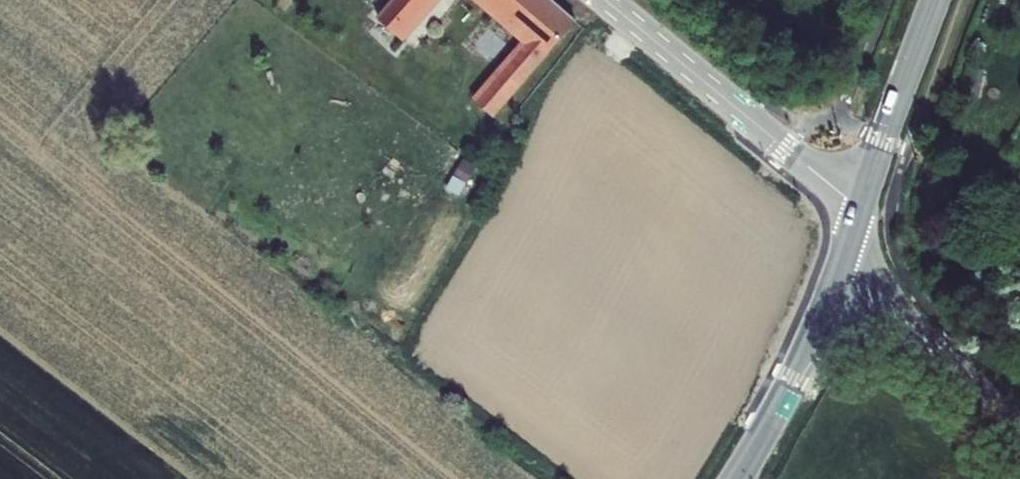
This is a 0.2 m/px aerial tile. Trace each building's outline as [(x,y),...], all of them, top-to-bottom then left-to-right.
[(334,9),(343,0),(324,0),(334,9)] [(375,11),(397,31),(424,0),(384,0),(375,11)] [(552,0),(484,0),(517,27),(462,90),(487,112),(509,86),(568,13),(552,0)] [(459,195),(476,166),(463,159),(446,188),(459,195)]
